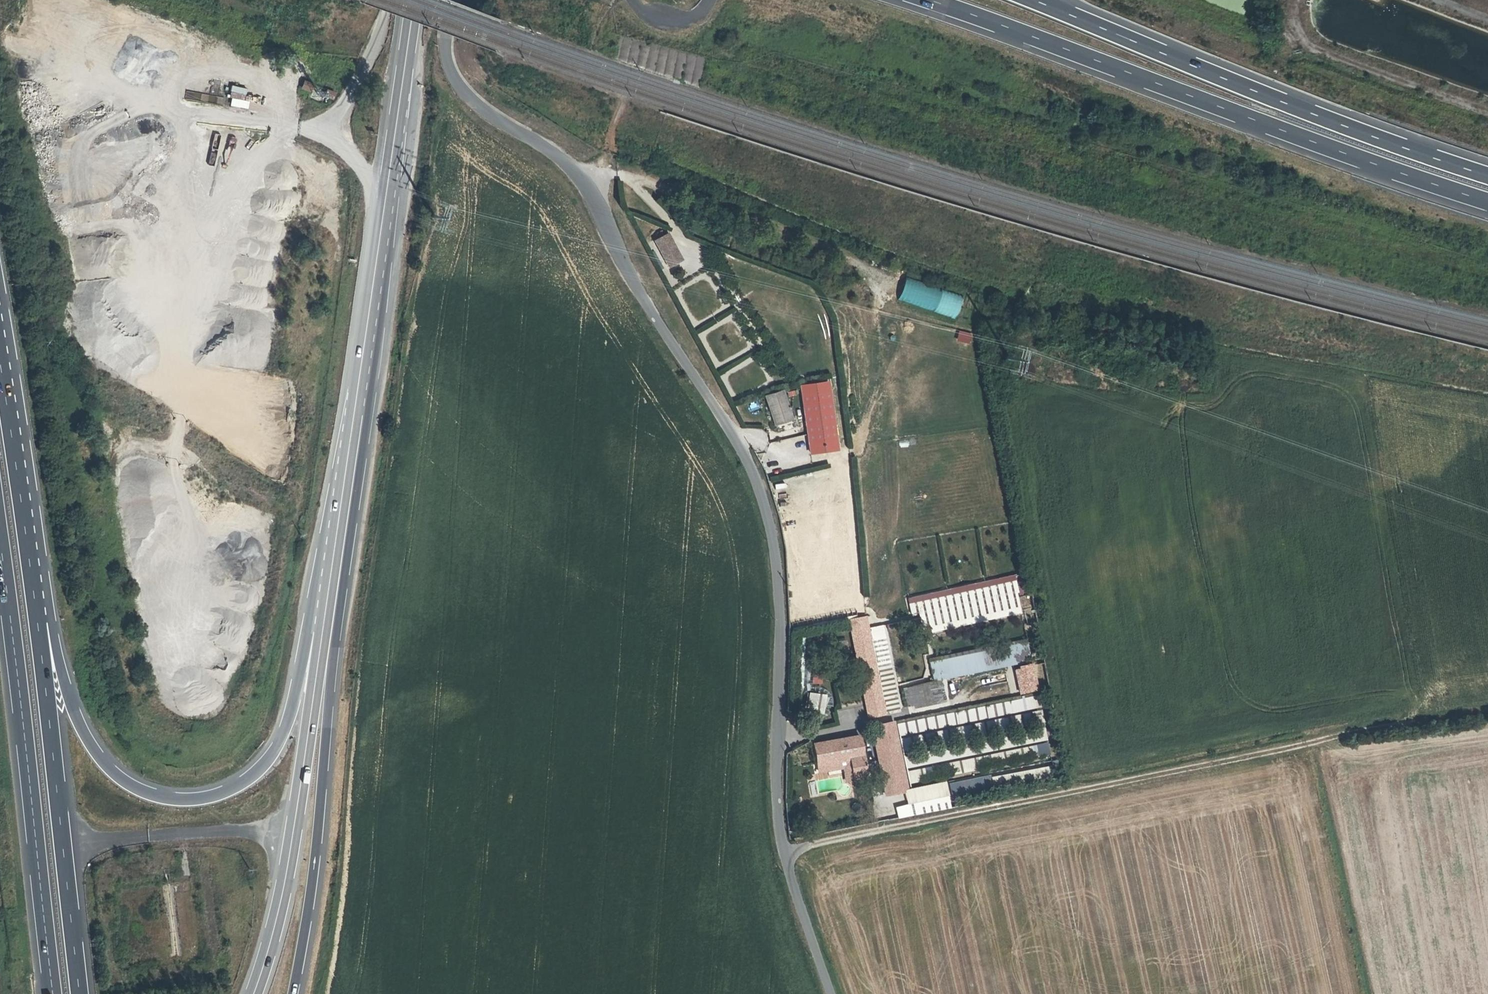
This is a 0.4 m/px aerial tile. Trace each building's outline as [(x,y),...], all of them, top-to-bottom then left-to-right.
[(310,90),(312,85),(304,82),(302,87),(310,90)] [(229,104),(244,107),(248,88),(232,84),(229,104)] [(332,98),(334,93),(327,90),(324,95),(332,98)] [(669,231),(653,239),(667,267),(683,259),(669,231)] [(899,301),(957,317),(963,295),(905,279),(899,301)] [(214,308),(203,312),(207,320),(217,316),(214,308)] [(829,381),(801,385),(810,453),(838,449),(829,381)] [(774,425),(794,419),(785,388),(765,394),(774,425)] [(1016,596),(919,617),(922,633),(1019,611),(1016,596)] [(882,625),(866,628),(884,715),(899,711),(882,625)] [(869,718),(884,715),(866,628),(852,631),(869,718)] [(928,659),(932,681),(940,679),(1017,663),(1018,666),(1030,663),(1024,639),(928,659)] [(832,642),(835,653),(847,651),(845,640),(832,642)] [(1030,663),(1018,666),(1023,692),(1036,689),(1030,663)] [(823,683),(822,674),(812,675),(812,684),(823,683)] [(940,679),(932,681),(937,703),(945,702),(940,679)] [(916,708),(937,703),(932,681),(911,686),(916,708)] [(811,691),(807,711),(824,714),(827,694),(811,691)] [(882,783),(893,781),(882,727),(889,725),(1034,695),(1035,700),(1038,699),(1036,692),(947,710),(871,726),(882,783)] [(900,780),(889,725),(882,727),(893,781),(900,780)] [(947,728),(931,734),(935,745),(951,739),(947,728)] [(846,778),(865,774),(868,774),(866,762),(862,763),(858,736),(812,743),(816,764),(843,759),(846,778)] [(1029,754),(1038,752),(1037,744),(1027,746),(1029,754)] [(976,757),(978,764),(989,762),(987,754),(976,757)] [(961,759),(963,772),(976,770),(974,757),(961,759)] [(865,778),(865,774),(846,778),(843,759),(816,764),(818,773),(841,769),(844,781),(865,778)] [(958,760),(946,762),(948,774),(960,772),(958,760)]
